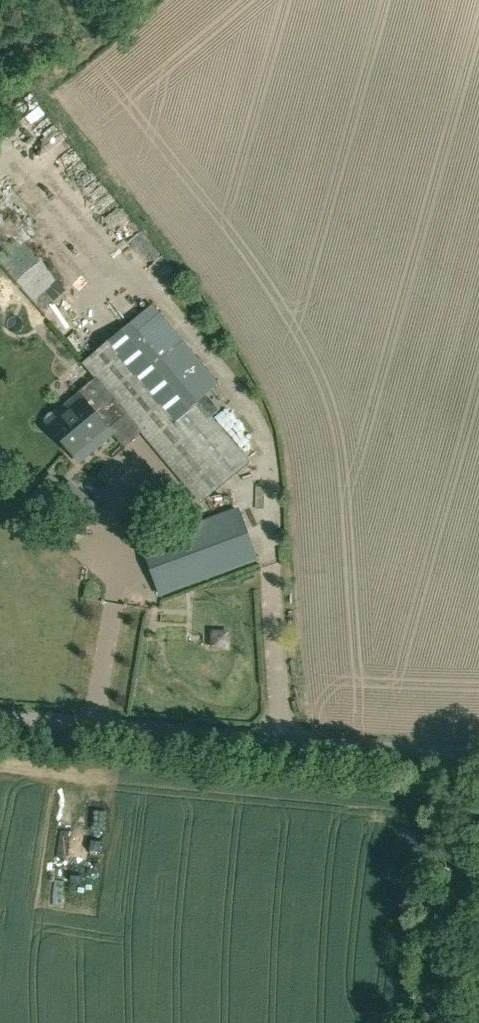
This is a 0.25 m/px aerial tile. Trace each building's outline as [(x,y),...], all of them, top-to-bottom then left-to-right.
[(154,290),(85,348),(103,369),(126,397),(203,488),(252,447),(199,384),(220,367),(154,290)] [(114,412),(111,410),(126,397),(103,369),(88,382),(85,379),(48,410),(51,413),(74,441),(77,444),(114,412)] [(98,528),(117,506),(91,484),(84,492),(94,500),(82,514),(98,528)] [(258,548),(239,491),(143,524),(163,581),(258,548)] [(49,875),(63,878),(70,846),(57,843),(49,875)] [(100,859),(85,857),(79,895),(94,897),(100,859)] [(73,919),(78,882),(66,880),(60,917),(73,919)]
